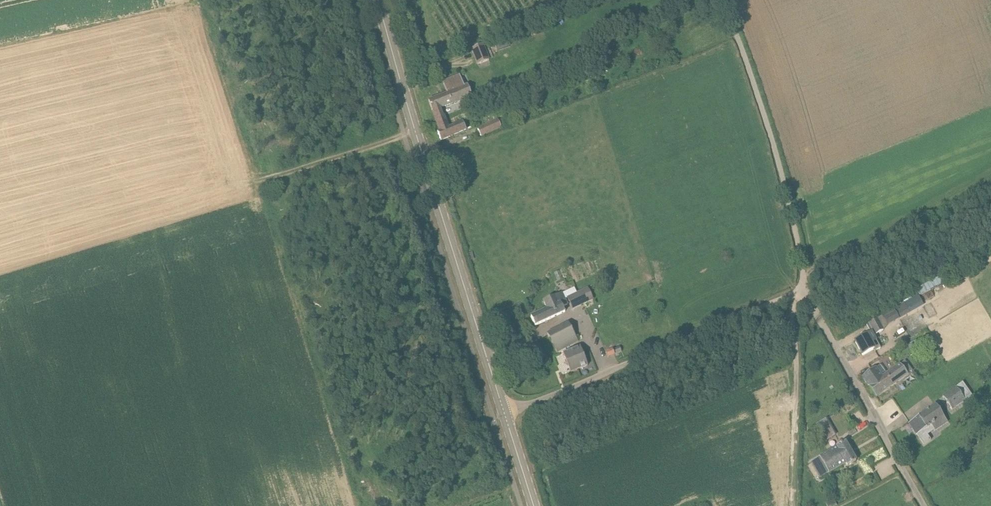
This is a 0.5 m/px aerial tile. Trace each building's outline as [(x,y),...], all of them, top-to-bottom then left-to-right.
[(482,44),(472,48),(478,65),(489,60),(482,44)] [(468,85),(464,87),(459,76),(443,83),(447,93),(427,102),(437,126),(446,122),(444,116),(443,116),(439,108),(471,95),(468,85)] [(501,127),(498,119),(478,128),(481,136),(501,127)] [(449,128),(446,122),(437,126),(440,132),(437,133),(440,141),(466,130),(463,122),(449,128)] [(915,290),(917,294),(919,296),(945,282),(945,281),(942,275),(915,290)] [(592,299),(588,289),(568,298),(572,309),(592,299)] [(531,317),(535,326),(565,312),(563,307),(567,304),(562,292),(549,299),(544,301),(547,309),(531,317)] [(904,302),(894,308),(899,319),(910,313),(909,311),(905,304),(904,302)] [(893,322),(888,311),(881,315),(882,316),(887,325),(893,322)] [(911,313),(901,318),(906,328),(916,323),(911,313)] [(524,318),(518,320),(521,327),(527,325),(524,318)] [(883,330),(877,319),(869,323),(875,335),(883,330)] [(547,336),(557,352),(578,341),(570,323),(562,327),(562,328),(547,336)] [(870,344),(875,341),(871,333),(855,342),(863,355),(873,350),(870,344)] [(923,339),(908,344),(911,353),(926,348),(923,339)] [(571,372),(588,365),(580,347),(563,354),(571,372)] [(509,355),(512,363),(518,361),(515,353),(509,355)] [(876,397),(907,374),(900,364),(882,377),(875,368),(862,378),(876,397)] [(954,387),(942,396),(952,410),(965,402),(954,387)] [(934,431),(947,422),(935,405),(909,423),(917,435),(921,440),(934,431)] [(816,425),(821,434),(831,428),(826,419),(816,425)] [(848,466),(856,461),(845,442),(837,447),(812,461),(821,477),(846,463),(848,466)] [(874,465),(880,478),(897,470),(890,457),(874,465)]
